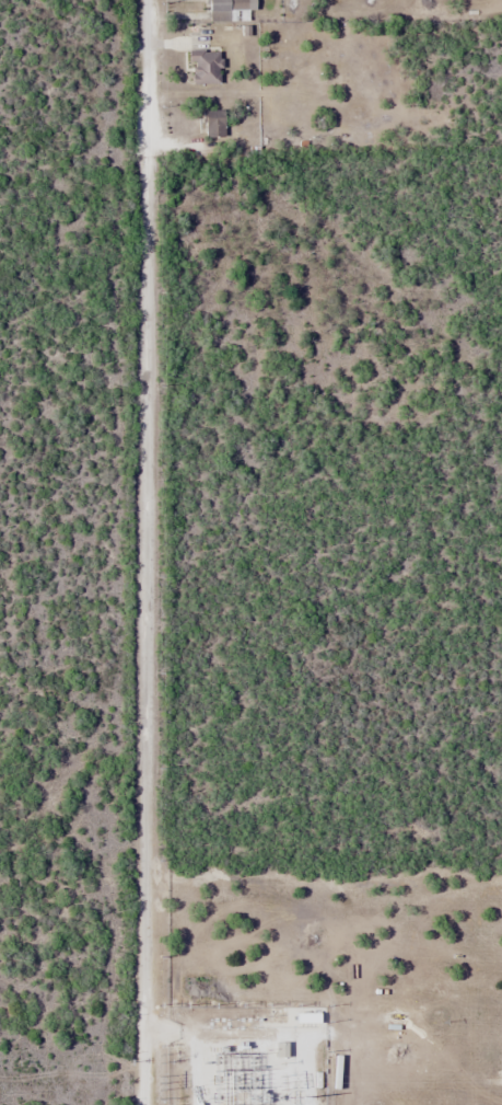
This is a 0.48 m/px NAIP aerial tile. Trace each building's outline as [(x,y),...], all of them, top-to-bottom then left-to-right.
[(205,20),(247,20),(247,0),(205,0),(205,20)] [(187,83),(219,83),(219,49),(187,49),(187,83)] [(223,136),(223,110),(203,110),(203,136),(223,136)]
